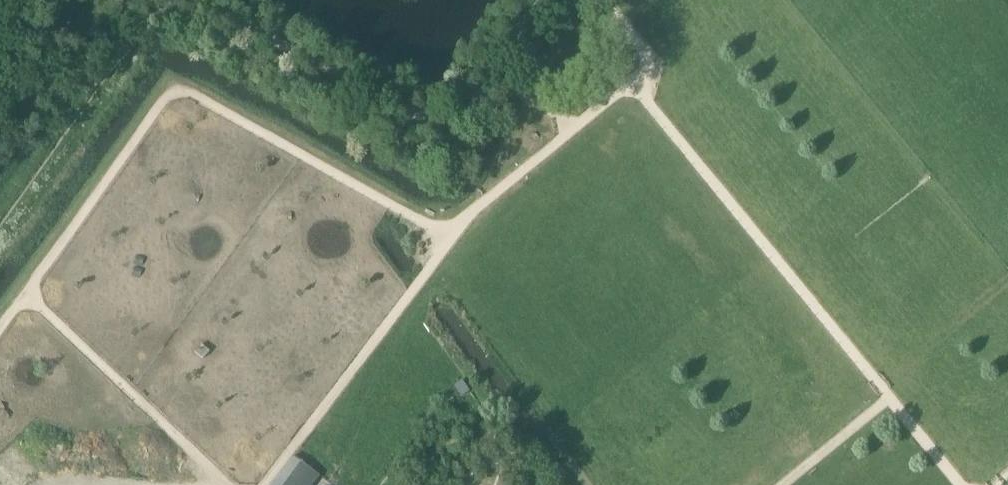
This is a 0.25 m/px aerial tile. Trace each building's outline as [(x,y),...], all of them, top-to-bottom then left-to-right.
[(271,484),(298,484),(309,469),(292,456),(271,484)]
